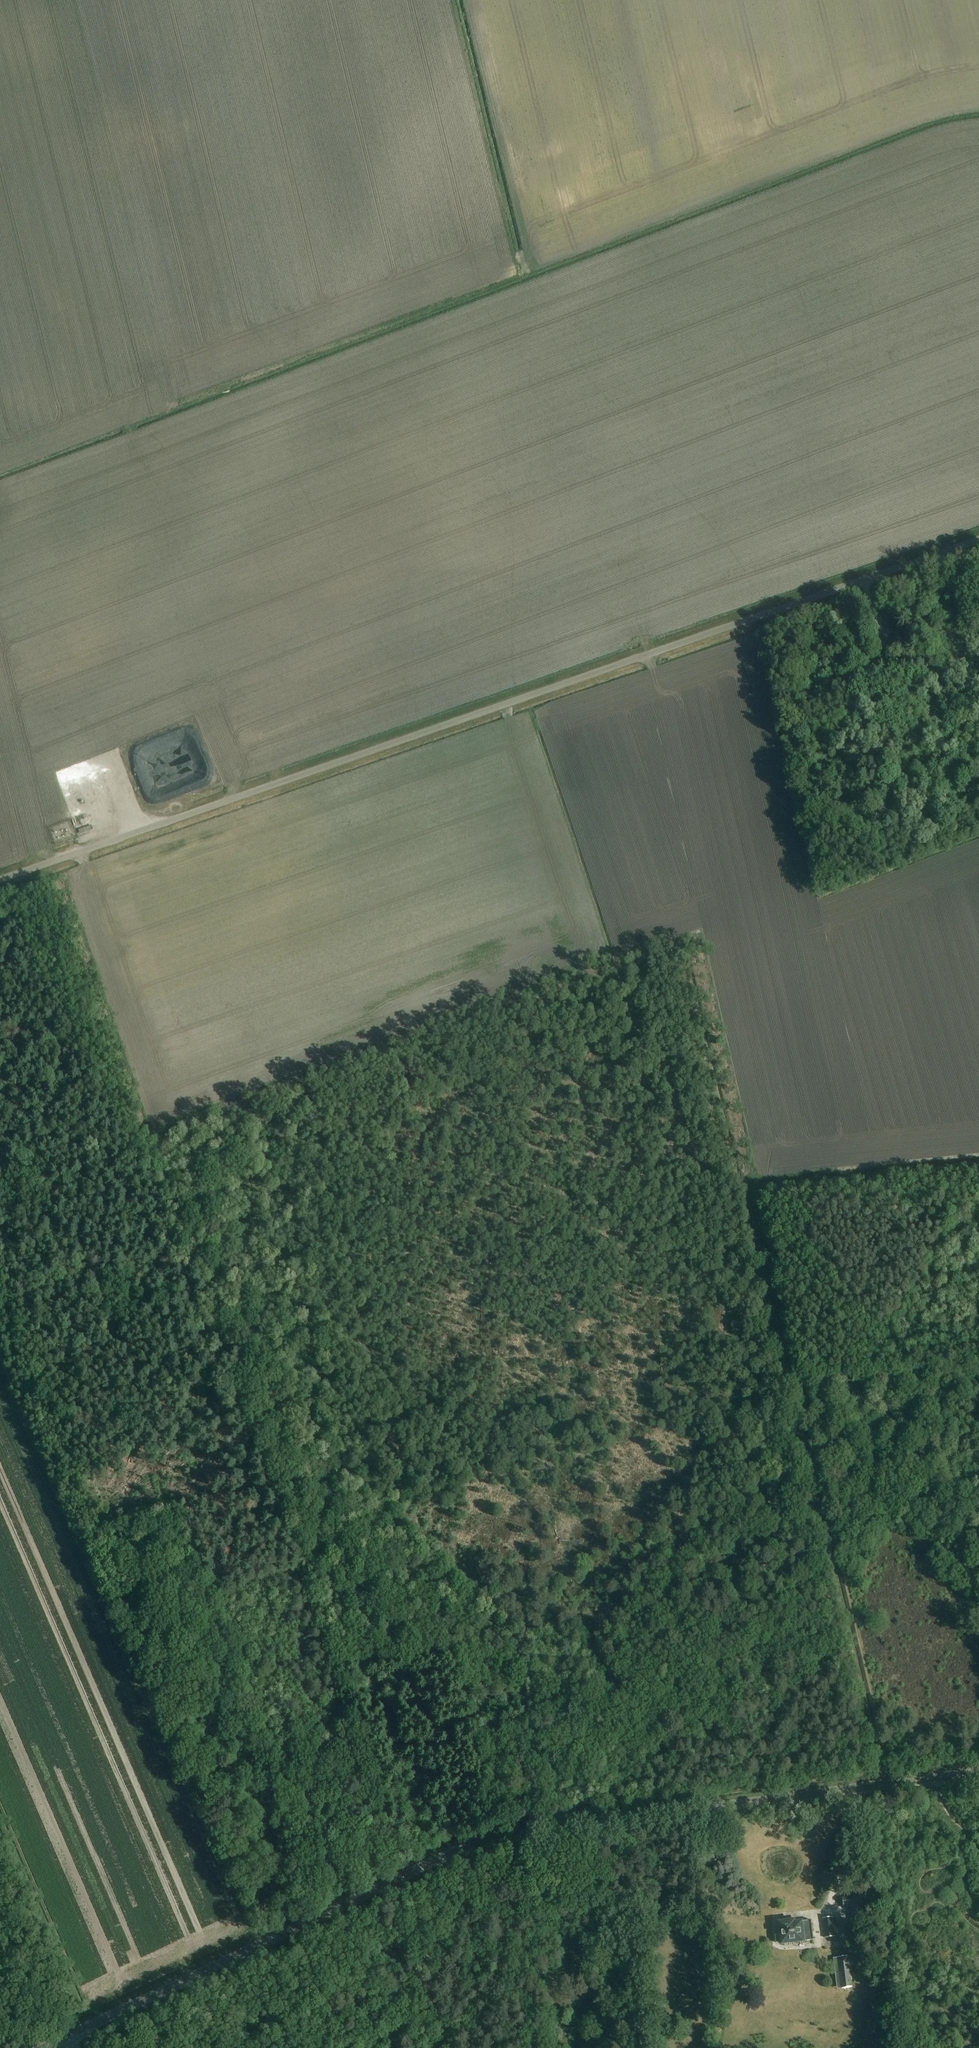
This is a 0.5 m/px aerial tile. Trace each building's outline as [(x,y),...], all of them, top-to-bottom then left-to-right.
[(66,818),(45,826),(47,833),(68,825),(66,818)] [(95,826),(83,831),(85,837),(97,832),(95,826)] [(861,1896),(842,1899),(843,1900),(843,1903),(843,1906),(852,1905),(854,1905),(862,1904),(861,1896)] [(832,1917),(823,1918),(826,1938),(835,1937),(832,1917)] [(781,1944),(781,1946),(814,1941),(811,1920),(795,1923),(795,1920),(787,1921),(786,1920),(782,1920),(780,1922),(778,1922),(780,1935),(775,1936),(776,1944),(781,1944)] [(842,1990),(852,1988),(848,1958),(838,1959),(842,1990)]
